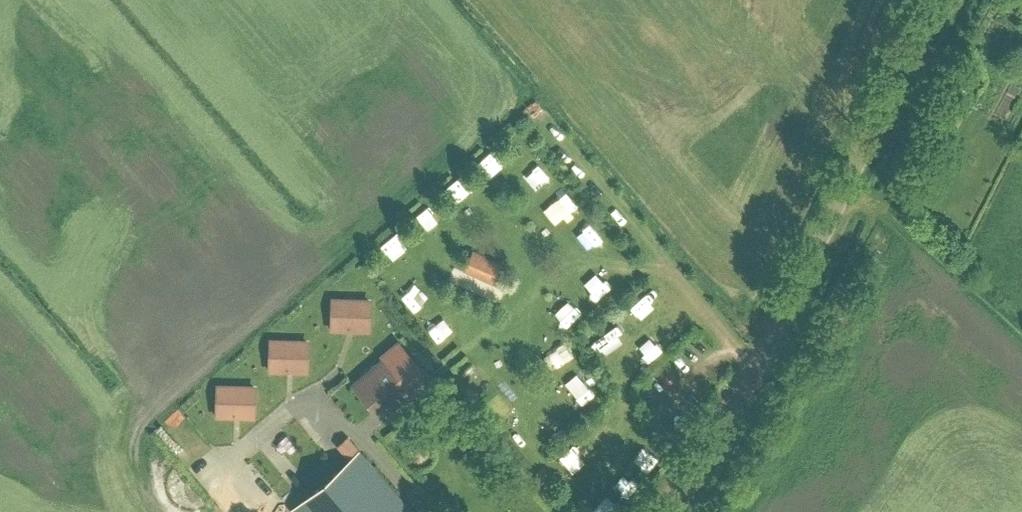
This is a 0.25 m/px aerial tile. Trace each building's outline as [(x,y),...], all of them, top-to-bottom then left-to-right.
[(953,82),(966,88),(972,76),(959,69),(953,82)] [(339,328),(370,329),(371,301),(340,301),(339,328)] [(309,343),(278,342),(278,369),(309,370),(309,343)] [(376,413),(409,386),(384,356),(351,384),(376,413)] [(225,414),(256,415),(257,388),(226,387),(225,414)] [(298,423),(252,463),(294,511),(412,511),(360,452),(339,470),(298,423)]
